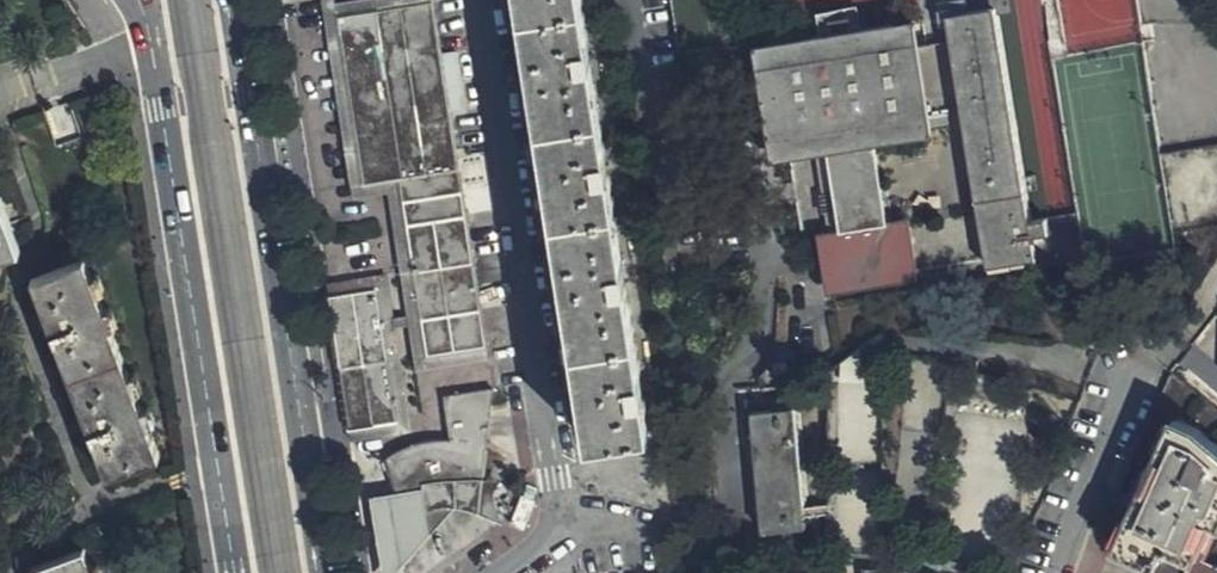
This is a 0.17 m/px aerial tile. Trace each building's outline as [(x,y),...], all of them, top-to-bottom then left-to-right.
[(323,20),(337,16),(432,3),(431,0),(352,0),(335,3),(334,0),(319,0),(323,20)] [(578,0),(514,0),(584,439),(645,429),(578,0)] [(451,115),(465,114),(457,51),(440,53),(432,3),(337,16),(342,45),(365,184),(399,179),(427,354),(487,345),(451,115)] [(1001,56),(994,15),(950,22),(959,80),(977,196),(980,213),(986,212),(991,246),(1024,242),(1029,241),(1029,236),(1046,234),(1044,217),(1025,220),(1023,205),(1010,122),(1001,56)] [(337,16),(323,20),(353,198),(386,194),(416,370),(430,367),(427,354),(399,179),(365,184),(342,45),(337,16)] [(914,41),(913,28),(913,25),(833,37),(773,47),(753,50),(762,115),(766,142),(769,160),(815,153),(826,151),(838,231),(827,232),(813,235),(820,288),(895,277),(895,275),(888,226),(886,216),(876,143),(928,135),(922,97),(914,41)] [(753,50),(773,47),(770,30),(740,34),(743,51),(753,50)] [(762,115),(753,50),(743,51),(756,143),(766,142),(762,115)] [(826,151),(815,153),(827,232),(838,231),(826,151)] [(19,250),(0,197),(0,257),(19,250)] [(1026,257),(1024,242),(991,246),(986,212),(980,213),(978,213),(985,261),(1026,257)] [(913,223),(888,226),(895,275),(920,271),(913,223)] [(32,279),(106,475),(159,457),(84,259),(32,279)] [(325,283),(327,298),(374,291),(389,289),(386,274),(325,283)] [(389,289),(374,291),(386,362),(400,360),(389,289)] [(333,335),(338,370),(342,369),(351,426),(395,420),(386,362),(374,291),(327,298),(333,335)] [(489,358),(487,345),(427,354),(430,367),(489,358)] [(837,349),(837,431),(883,431),(883,349),(837,349)] [(752,379),(752,388),(780,388),(778,351),(772,350),(761,372),(752,379)] [(400,360),(386,362),(395,420),(409,418),(400,360)] [(483,488),(488,429),(491,389),(466,393),(445,396),(450,438),(420,444),(387,457),(400,500),(448,490),(483,488)] [(806,528),(798,440),(795,407),(752,412),(764,531),(806,528)] [(395,420),(351,426),(353,440),(410,431),(409,418),(395,420)] [(1193,557),(1209,522),(1216,527),(1216,445),(1200,432),(1173,419),(1167,431),(1116,549),(1154,568),(1156,569),(1167,546),(1181,553),(1171,572),(1216,572),(1216,568),(1193,557)] [(810,502),(810,531),(832,531),(831,503),(810,502)] [(1181,553),(1167,546),(1156,569),(1154,568),(1151,572),(1171,572),(1181,553)] [(82,549),(31,570),(33,572),(92,572),(82,549)]
